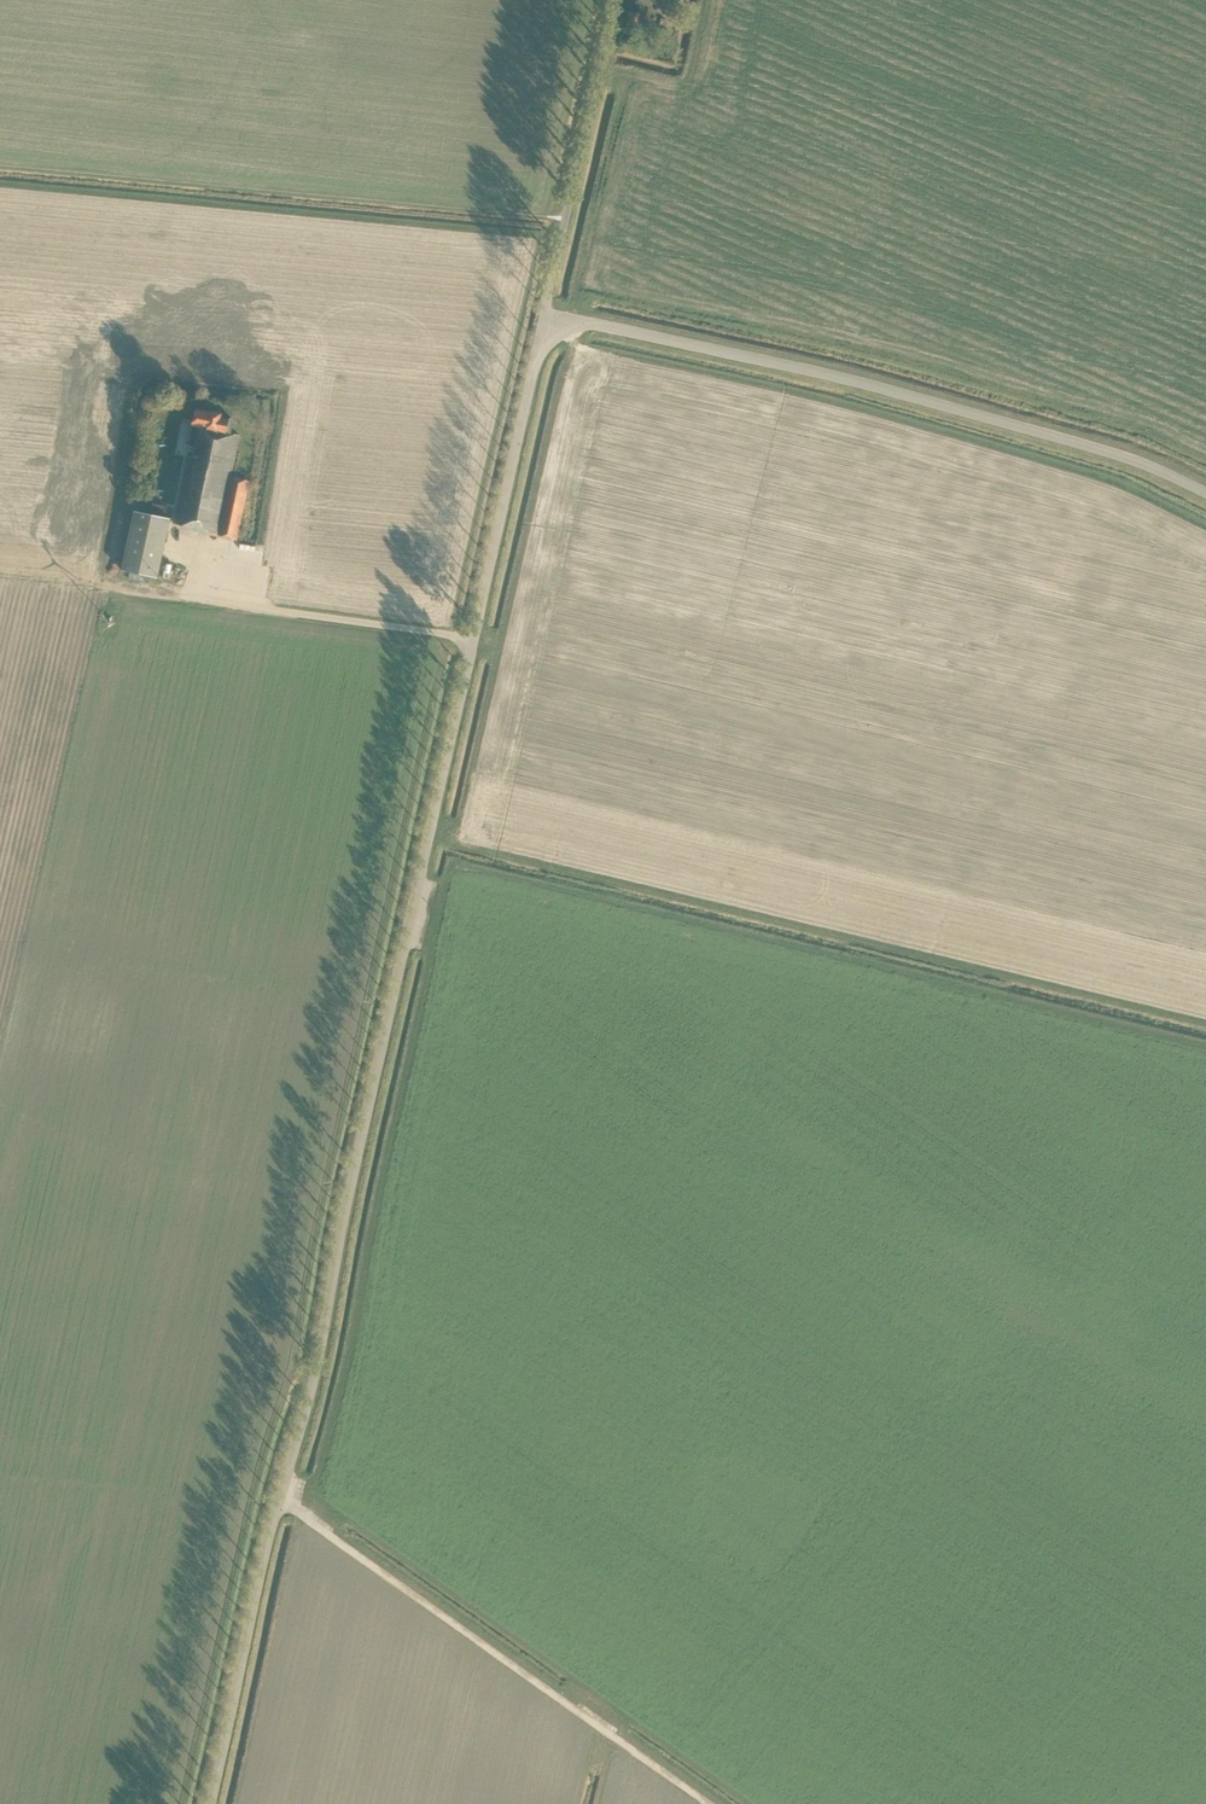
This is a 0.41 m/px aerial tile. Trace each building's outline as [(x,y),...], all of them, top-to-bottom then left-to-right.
[(228,418),(220,417),(221,412),(208,410),(207,413),(195,410),(188,444),(195,446),(193,458),(185,456),(172,523),(236,538),(248,480),(229,476),(237,435),(231,434),(233,425),(236,423),(232,416),(228,418)] [(151,511),(166,514),(168,506),(153,503),(151,511)] [(120,569),(157,577),(170,518),(133,510),(120,569)]
